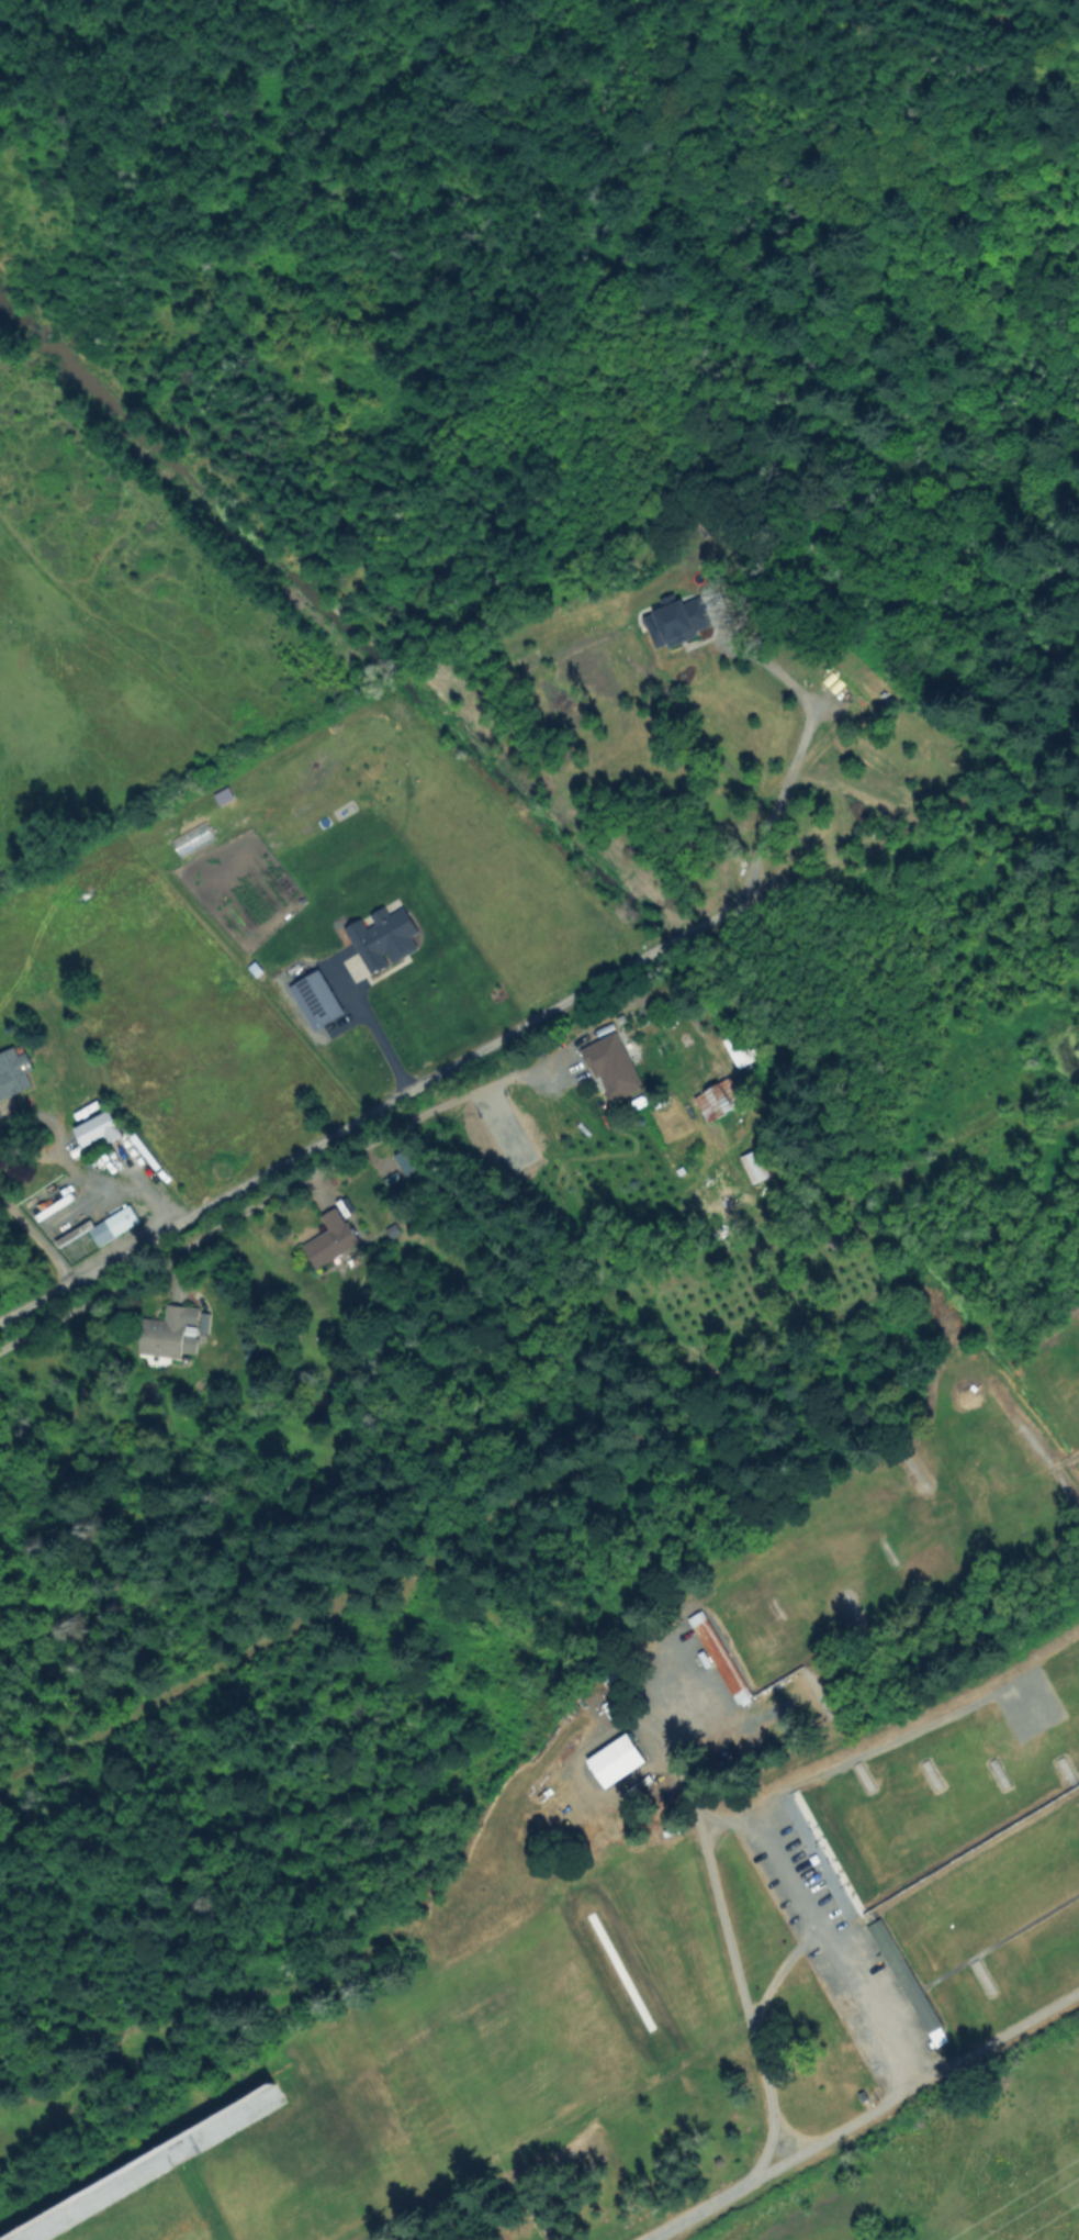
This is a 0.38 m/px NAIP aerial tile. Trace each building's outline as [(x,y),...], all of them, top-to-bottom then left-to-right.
[(627,1032),(610,1040),(604,1027),(620,1018),(627,1032)] [(756,1060),(741,1068),(726,1039),(740,1032),(756,1060)] [(614,1045),(625,1065),(631,1061),(642,1085),(637,1089),(638,1091),(618,1101),(616,1095),(609,1099),(596,1073),(603,1070),(595,1055),(614,1045)] [(33,1088),(0,1102),(0,1072),(2,1071),(0,1066),(0,1054),(15,1048),(20,1058),(26,1054),(33,1068),(25,1071),(33,1088)] [(730,1138),(720,1144),(695,1099),(732,1078),(746,1103),(719,1118),(730,1138)] [(425,1167),(409,1177),(397,1156),(412,1146),(425,1167)] [(773,1177),(754,1184),(743,1156),(762,1149),(773,1177)] [(361,1242),(318,1270),(304,1246),(329,1229),(323,1217),(339,1207),(361,1242)] [(117,1237),(100,1247),(91,1230),(109,1221),(117,1237)] [(408,1232),(394,1240),(387,1230),(402,1223),(408,1232)] [(202,1307),(200,1323),(188,1320),(186,1336),(198,1337),(194,1353),(183,1352),(182,1359),(142,1352),(147,1318),(165,1322),(168,1302),(202,1307)] [(213,1315),(210,1335),(200,1333),(204,1313),(213,1315)] [(687,1618),(732,1706),(749,1698),(703,1609),(687,1618)] [(692,1671),(697,1680),(711,1673),(706,1663),(692,1671)] [(585,1763),(625,1734),(644,1761),(605,1791),(585,1763)] [(943,2026),(930,2033),(869,1928),(884,1920),(943,2026)]
